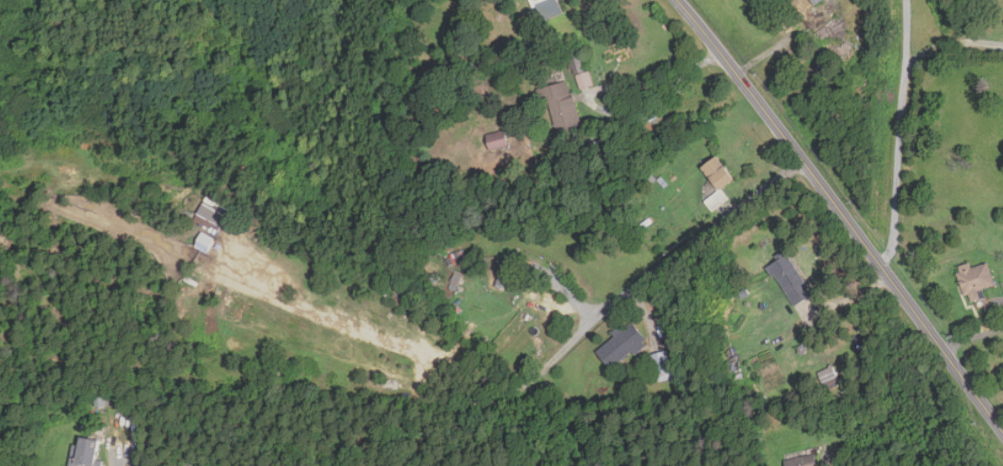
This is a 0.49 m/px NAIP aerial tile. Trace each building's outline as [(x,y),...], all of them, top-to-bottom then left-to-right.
[(558,0),(531,0),(539,23),(563,14),(558,0)] [(594,85),(589,70),(576,75),(581,90),(594,85)] [(573,94),(549,99),(557,133),(581,128),(573,94)] [(509,145),(504,130),(486,136),(490,151),(509,145)] [(702,166),(720,190),(734,179),(717,155),(702,166)] [(727,201),(721,191),(705,200),(712,210),(727,201)] [(218,235),(229,213),(204,201),(193,223),(218,235)] [(209,253),(215,237),(202,232),(196,248),(209,253)] [(468,258),(464,249),(443,257),(447,266),(468,258)] [(769,265),(793,306),(812,294),(789,253),(769,265)] [(995,285),(987,262),(972,267),(970,262),(956,267),(968,302),(980,298),(977,291),(995,285)] [(517,290),(519,275),(498,273),(497,288),(517,290)] [(597,349),(610,369),(648,343),(632,319),(612,333),(615,337),(597,349)] [(673,378),(668,351),(654,353),(659,381),(673,378)] [(826,385),(837,379),(831,367),(819,373),(826,385)] [(99,439),(76,436),(71,465),(101,465),(102,461),(96,460),(99,439)] [(815,454),(785,460),(786,465),(817,465),(815,454)]
